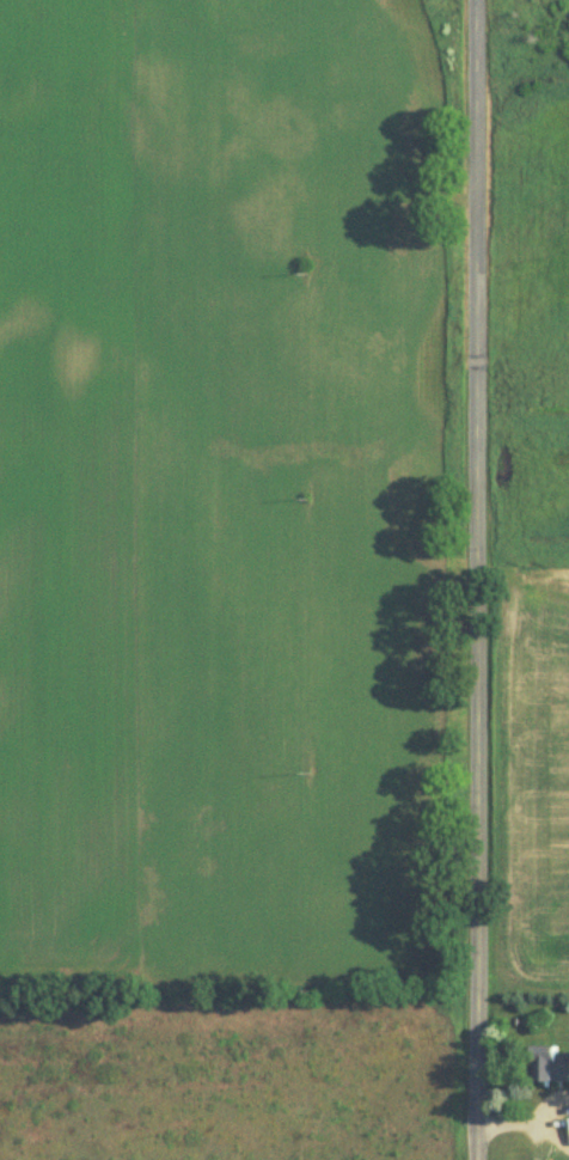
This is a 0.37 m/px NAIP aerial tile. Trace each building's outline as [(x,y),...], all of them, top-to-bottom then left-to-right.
[(536,1047),(536,1082),(568,1082),(568,1054),(561,1054),(561,1047),(536,1047)]
